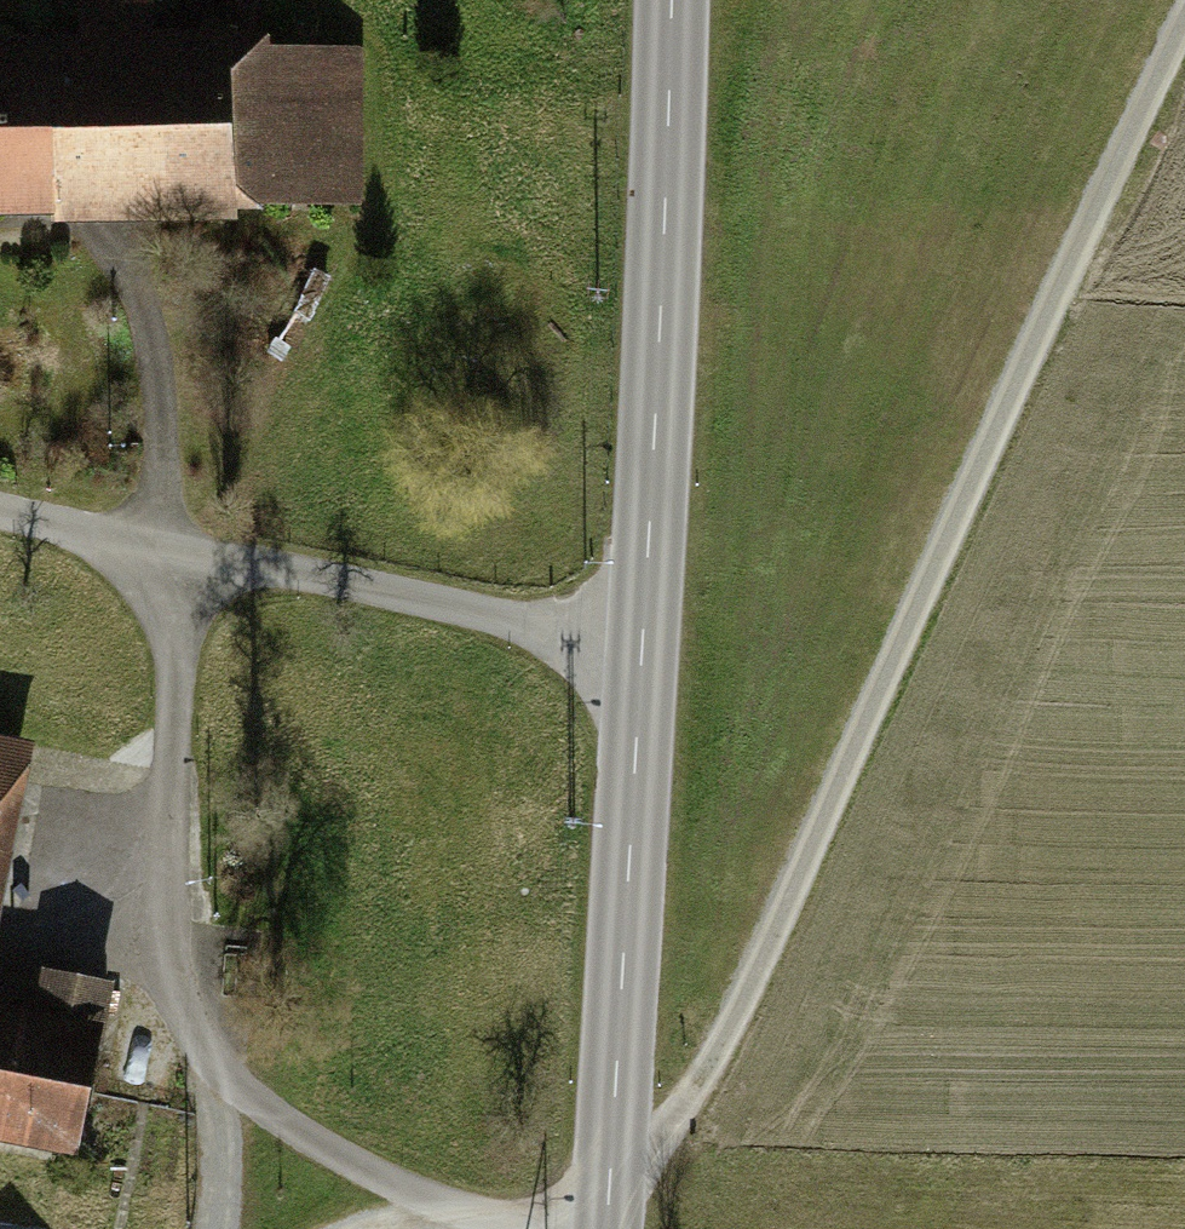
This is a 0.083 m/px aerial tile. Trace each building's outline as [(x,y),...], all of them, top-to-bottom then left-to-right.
[(273,215),(272,196),(369,194),(365,41),(268,44),(268,26),(167,29),(166,0),(83,0),(84,48),(0,50),(0,223),(273,215)] [(29,726),(0,721),(0,892),(29,726)] [(84,1159),(108,1025),(93,1022),(103,969),(37,957),(28,1006),(0,1002),(0,1145),(84,1159)]
